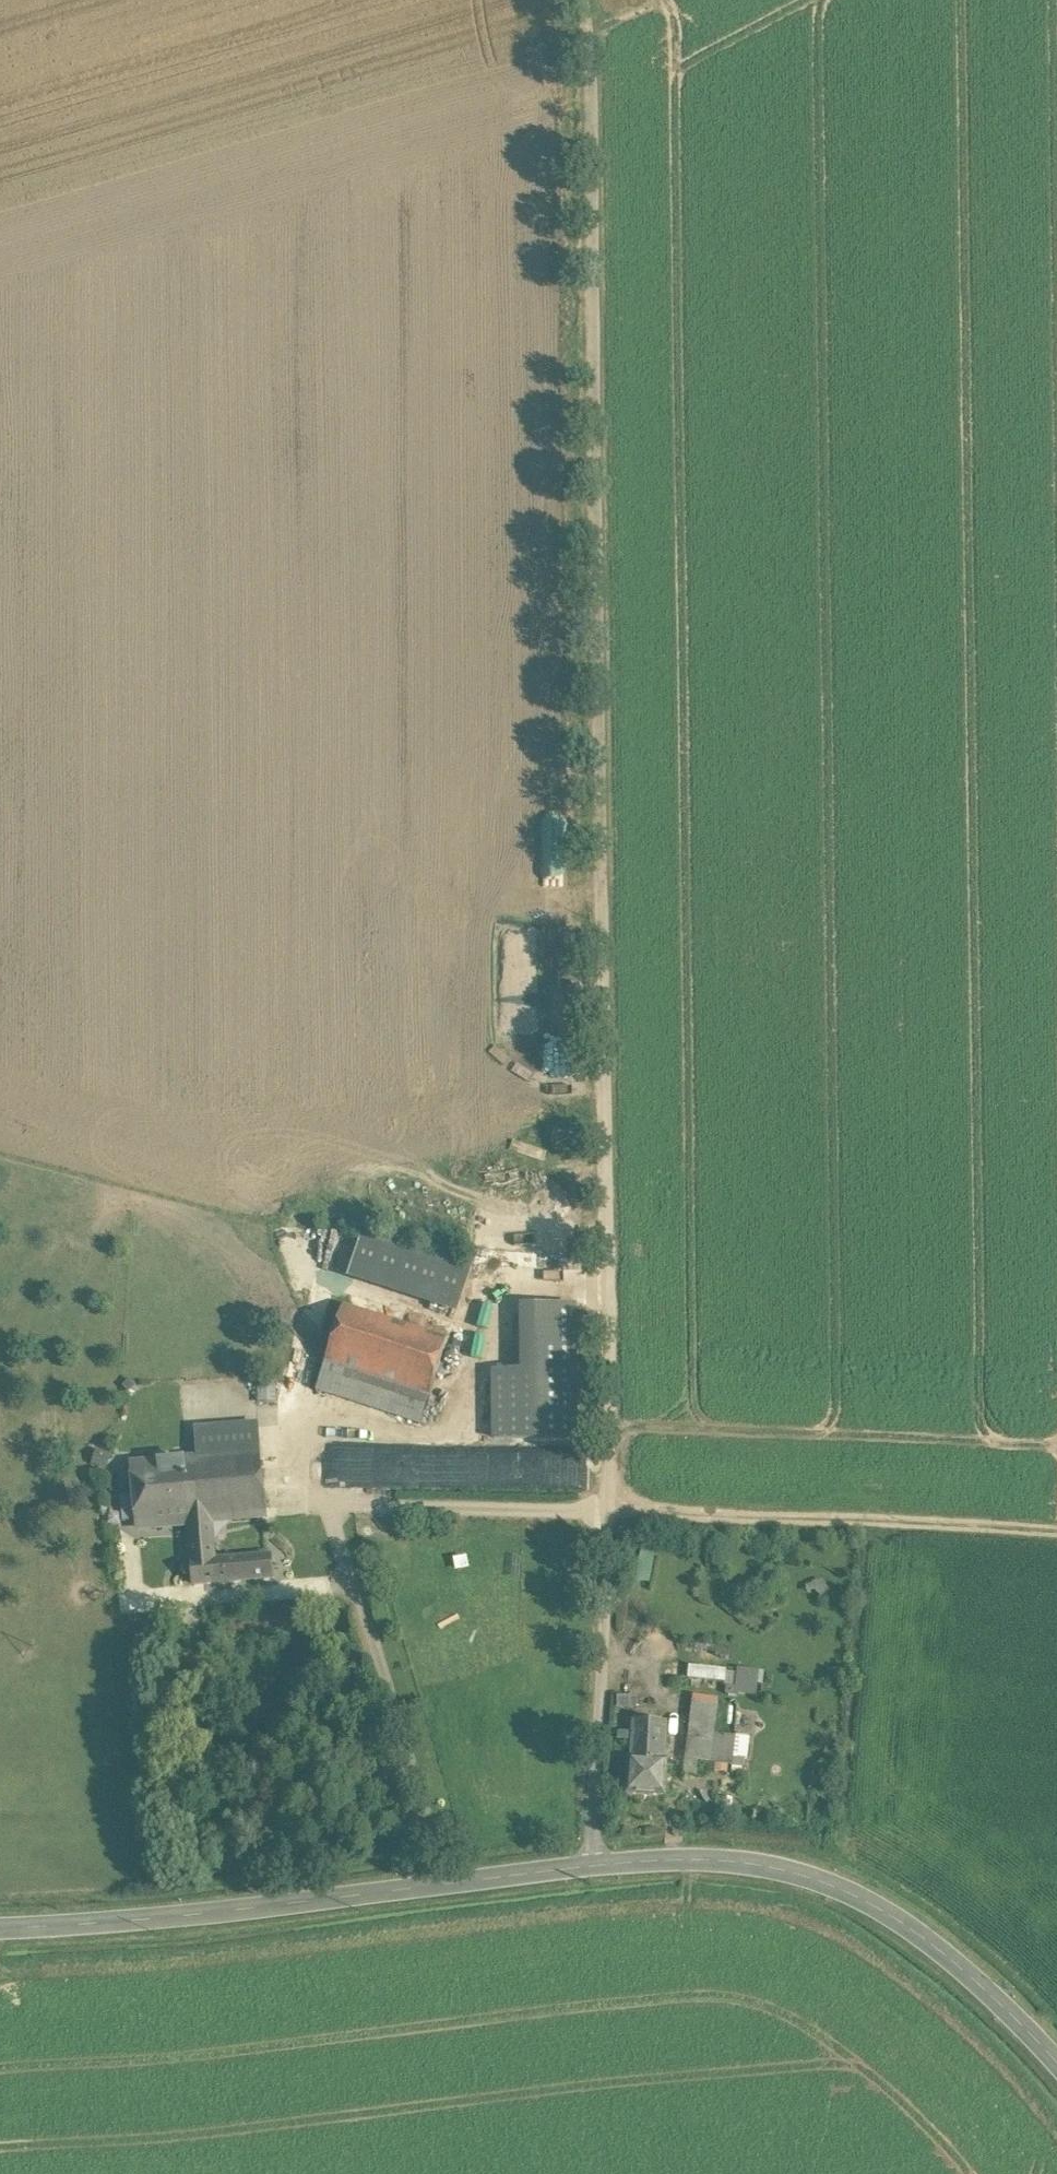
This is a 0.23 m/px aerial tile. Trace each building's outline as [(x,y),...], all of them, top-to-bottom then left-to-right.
[(469,1273),(364,1238),(351,1278),(456,1313),(469,1273)] [(447,1340),(344,1306),(325,1363),(428,1397),(447,1340)] [(576,1439),(575,1306),(532,1306),(533,1371),(522,1371),(494,1371),(494,1374),(496,1374),(496,1393),(495,1393),(495,1396),(496,1396),(496,1415),(495,1415),(495,1439),(576,1439)] [(521,1306),(522,1371),(533,1371),(532,1306),(521,1306)] [(428,1397),(325,1363),(316,1390),(419,1424),(428,1397)] [(257,1423),(195,1429),(198,1459),(259,1454),(257,1423)] [(198,1459),(185,1461),(190,1524),(210,1522),(211,1522),(267,1517),(261,1454),(259,1454),(198,1459)] [(185,1461),(132,1465),(138,1528),(189,1524),(190,1524),(185,1461)] [(270,1556),(214,1561),(210,1522),(190,1524),(189,1524),(194,1585),(272,1578),(270,1556)] [(653,1582),(655,1552),(640,1551),(638,1581),(653,1582)] [(691,1663),(689,1676),(726,1681),(728,1669),(691,1663)] [(736,1692),(760,1694),(762,1668),(738,1666),(736,1692)] [(619,1706),(639,1708),(640,1695),(620,1694),(619,1706)] [(717,1702),(693,1699),(688,1740),(712,1743),(717,1702)] [(665,1723),(634,1722),(632,1759),(629,1759),(627,1794),(664,1795),(666,1761),(663,1761),(665,1723)] [(712,1743),(688,1740),(685,1758),(710,1761),(712,1743)]
